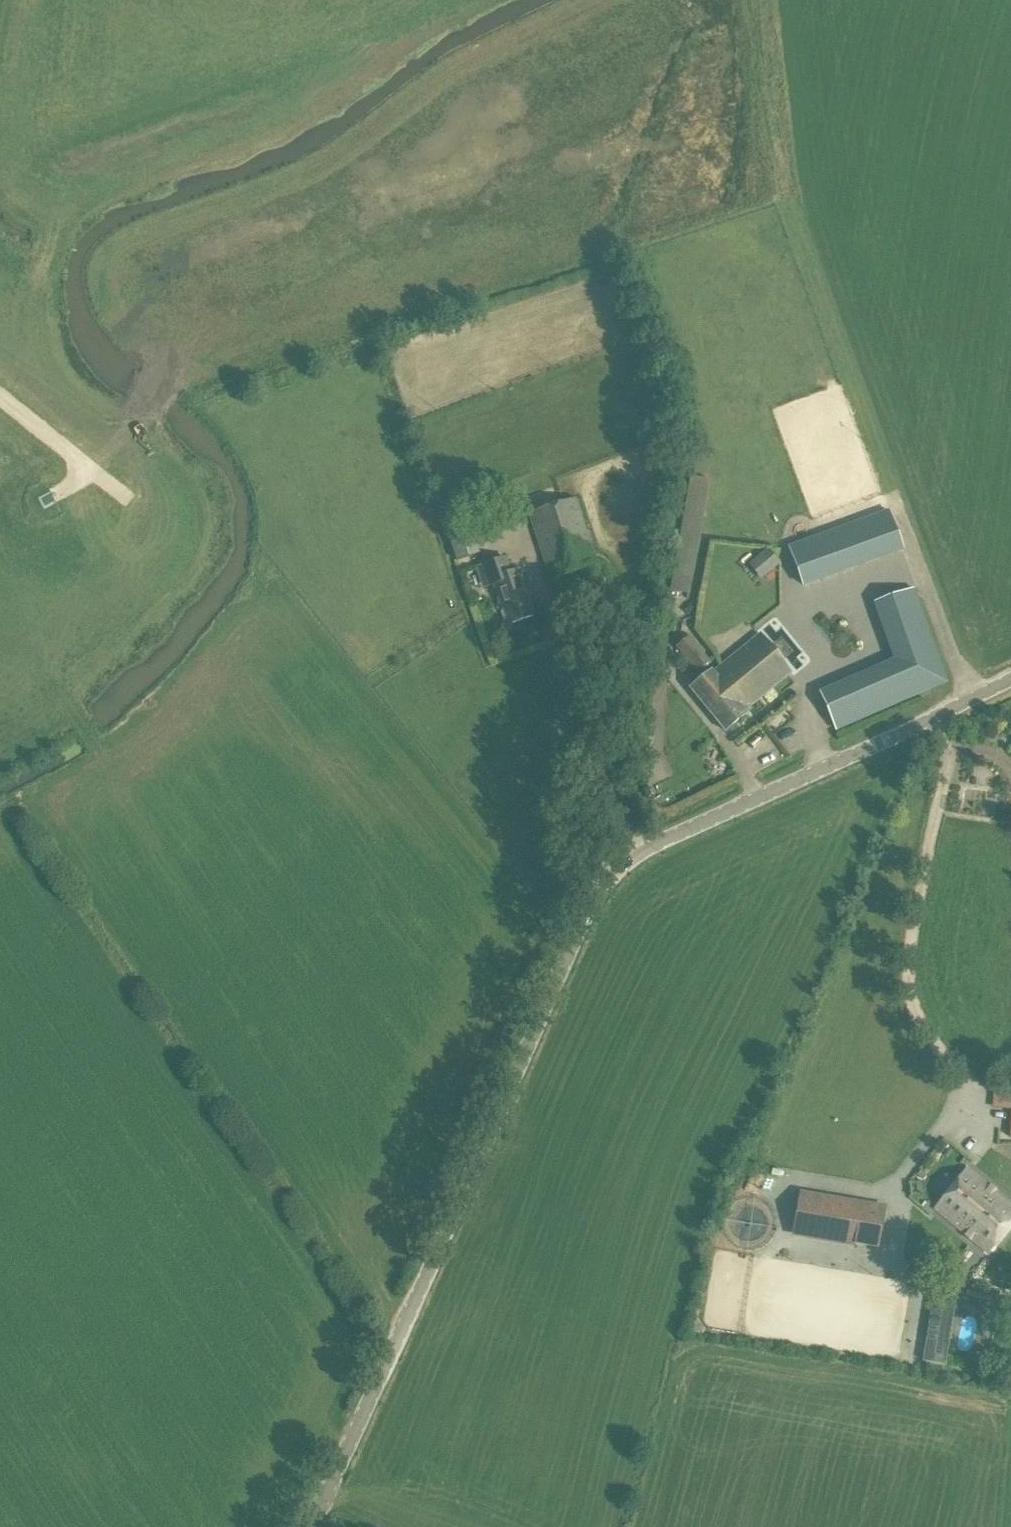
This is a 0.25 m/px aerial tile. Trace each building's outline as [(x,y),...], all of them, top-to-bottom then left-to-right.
[(691,475),(669,591),(689,594),(710,479),(691,475)] [(577,497),(529,512),(528,512),(549,578),(597,561),(577,497)] [(889,510),(789,547),(803,585),(903,549),(889,510)] [(780,563),(769,550),(755,562),(766,575),(780,563)] [(505,556),(484,564),(490,581),(495,579),(510,624),(536,615),(520,568),(511,572),(505,556)] [(895,659),(820,693),(836,729),(912,697),(947,681),(914,589),(875,602),(895,659)] [(760,633),(722,663),(733,678),(730,680),(750,706),(792,673),(760,633)] [(710,662),(688,635),(676,645),(697,672),(710,662)] [(712,668),(690,686),(725,730),(747,712),(745,710),(750,706),(730,680),(733,678),(722,663),(714,670),(712,668)] [(1010,1226),(1010,1200),(968,1165),(934,1208),(988,1255),(1010,1226)] [(877,1245),(883,1207),(802,1194),(795,1234),(855,1244),(855,1242),(877,1245)] [(952,1317),(954,1304),(933,1300),(931,1314),(952,1317)]
